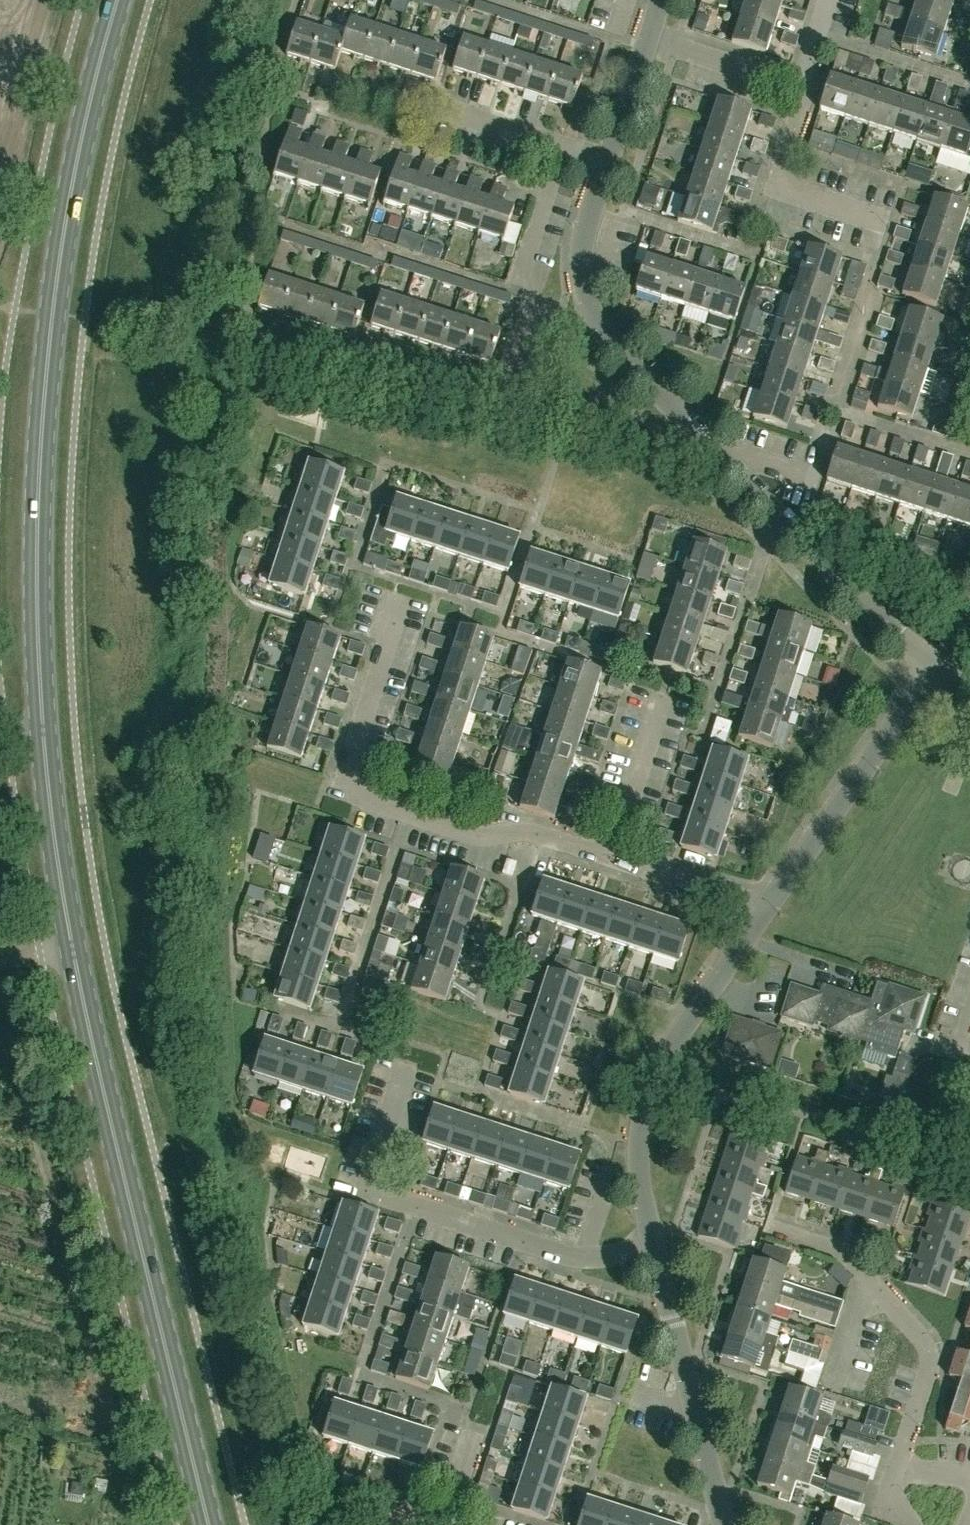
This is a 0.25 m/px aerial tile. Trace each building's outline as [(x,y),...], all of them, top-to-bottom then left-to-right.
[(490,5),(475,0),(473,8),(487,12),(490,5)] [(781,5),(768,0),(746,0),(740,17),(774,28),(781,5)] [(950,9),(921,0),(916,0),(909,22),(943,33),(950,9)] [(953,0),(921,0),(950,9),(953,0)] [(459,5),(445,1),(443,9),(457,13),(459,5)] [(901,8),(887,4),(884,14),(898,18),(901,8)] [(513,12),(500,8),(497,16),(511,20),(513,12)] [(806,13),(793,8),(790,18),(803,22),(806,13)] [(537,20),(523,16),(521,23),(535,28),(537,20)] [(766,53),(774,28),(740,17),(732,42),(766,53)] [(364,58),(374,27),(350,19),(344,39),(341,51),(364,58)] [(935,57),(943,33),(909,22),(901,47),(935,57)] [(560,28),(547,23),(545,31),(558,35),(560,28)] [(311,62),(321,31),(298,24),(288,54),(311,62)] [(388,66),(398,35),(374,27),(364,58),(388,66)] [(879,29),(876,38),(890,43),(893,34),(879,29)] [(341,51),(344,39),(321,31),(311,62),(335,69),(341,51)] [(584,35),(570,31),(568,38),(582,43),(584,35)] [(799,37),(785,32),(782,42),(796,46),(799,37)] [(412,74),(422,42),(398,35),(388,66),(412,74)] [(477,77),(487,45),(463,38),(453,69),(477,77)] [(446,50),(422,42),(412,74),(436,81),(446,50)] [(501,84),(511,53),(487,45),(477,77),(501,84)] [(849,54),(839,51),(835,64),(845,67),(849,54)] [(525,92),(535,61),(511,53),(501,84),(525,92)] [(874,62),(864,59),(860,72),(870,75),(874,62)] [(548,100),(559,69),(535,61),(525,92),(548,100)] [(899,70),(888,66),(884,80),(894,83),(899,70)] [(582,76),(559,69),(548,100),(572,108),(582,76)] [(922,77),(912,74),(908,87),(918,91),(922,77)] [(845,117),(856,84),(831,76),(820,109),(845,117)] [(937,82),(932,95),(942,98),(946,85),(937,82)] [(869,124),(880,91),(856,84),(845,117),(869,124)] [(962,118),(969,93),(969,92),(960,89),(952,114),(941,148),(942,148),(938,161),(969,171),(969,120),(962,118)] [(893,132),(904,99),(880,91),(869,124),(893,132)] [(917,140),(928,107),(904,99),(893,132),(917,140)] [(718,100),(710,124),(743,135),(751,110),(718,100)] [(941,148),(952,114),(928,107),(917,140),(941,148)] [(763,114),(760,124),(774,129),(777,119),(763,114)] [(736,159),(743,135),(710,124),(702,148),(736,159)] [(298,185),(309,149),(298,146),(303,131),(290,127),(274,177),(298,185)] [(322,192),(333,157),(322,153),(327,137),(325,134),(317,131),(315,135),(314,135),(309,149),(298,185),(322,192)] [(769,144),(755,140),(752,149),(766,154),(769,144)] [(345,200),(357,164),(346,161),(350,146),(338,142),(333,157),(322,192),(345,200)] [(728,183),(736,159),(702,148),(695,172),(728,183)] [(361,150),(357,164),(345,200),(370,208),(381,173),(369,169),(374,154),(361,150)] [(408,212),(419,176),(408,173),(412,158),(400,154),(385,205),(408,212)] [(431,220),(443,184),(431,180),(436,166),(424,162),(419,176),(408,212),(431,220)] [(761,168),(747,164),(744,174),(758,178),(761,168)] [(455,227),(466,191),(455,188),(459,173),(448,169),(443,184),(431,220),(455,227)] [(720,207),(728,183),(695,172),(687,196),(720,207)] [(478,235),(489,199),(479,195),(483,181),(471,177),(466,191),(455,227),(478,235)] [(494,184),(489,199),(478,235),(515,247),(522,226),(509,222),(514,207),(502,203),(506,189),(494,184)] [(753,192),(740,188),(736,198),(750,203),(753,192)] [(746,216),(720,208),(720,207),(687,196),(679,221),(716,233),(721,220),(742,227),(746,216)] [(934,197),(926,222),(960,232),(968,208),(934,197)] [(918,208),(904,204),(902,213),(915,217),(918,208)] [(952,256),(960,232),(926,222),(919,245),(952,256)] [(391,237),(392,226),(376,224),(375,236),(391,237)] [(910,231),(897,227),(893,237),(907,241),(910,231)] [(666,234),(656,230),(652,244),(661,247),(666,234)] [(297,235),(284,231),(281,238),(295,243),(297,235)] [(321,243),(307,238),(305,246),(319,250),(321,243)] [(691,242),(681,239),(677,252),(687,255),(691,242)] [(944,280),(952,256),(919,245),(911,269),(944,280)] [(345,250),(331,246),(328,253),(342,258),(345,250)] [(715,249),(705,246),(701,260),(711,263),(715,249)] [(808,247),(800,271),(834,282),(842,258),(808,247)] [(902,255),(889,251),(886,261),(899,265),(902,255)] [(368,258),(355,253),(352,261),(366,265),(368,258)] [(739,257),(729,254),(724,267),(734,271),(739,257)] [(407,261),(394,256),(391,264),(405,268),(407,261)] [(661,297),(672,263),(649,256),(638,290),(661,297)] [(853,261),(850,271),(864,276),(867,266),(853,261)] [(685,305),(696,271),(672,263),(661,297),(685,305)] [(432,268),(418,264),(416,271),(429,275),(432,268)] [(936,305),(944,280),(911,269),(903,294),(936,305)] [(455,276),(441,271),(439,278),(453,283),(455,276)] [(709,312),(720,278),(696,271),(685,305),(709,312)] [(826,306),(834,282),(800,271),(792,295),(826,306)] [(283,314),(292,283),(268,275),(258,306),(283,314)] [(891,290),(894,281),(880,277),(877,285),(891,290)] [(745,286),(720,278),(709,312),(734,320),(745,286)] [(479,283),(465,279),(463,286),(476,291),(479,283)] [(306,321),(316,291),(292,283),(283,314),(306,321)] [(502,291),(488,286),(486,294),(500,298),(502,291)] [(845,287),(842,296),(856,301),(859,291),(845,287)] [(330,329),(340,298),(316,291),(306,321),(330,329)] [(395,332),(405,301),(382,293),(371,324),(395,332)] [(819,330),(826,306),(792,295),(784,319),(819,330)] [(363,306),(340,298),(330,329),(354,336),(363,306)] [(419,340),(429,309),(405,301),(395,332),(419,340)] [(442,347),(452,316),(429,309),(419,340),(442,347)] [(909,309),(901,334),(934,345),(942,320),(909,309)] [(837,310),(834,320),(848,325),(851,315),(837,310)] [(466,355),(476,324),(452,316),(442,347),(466,355)] [(893,320),(879,316),(876,326),(890,330),(893,320)] [(826,344),(830,334),(818,331),(819,330),(784,319),(777,343),(811,354),(815,341),(826,344)] [(500,331),(476,324),(466,355),(490,363),(500,331)] [(830,334),(826,344),(840,349),(843,339),(830,334)] [(926,368),(934,345),(901,334),(893,357),(926,368)] [(886,344),(872,340),(869,350),(882,354),(886,344)] [(803,378),(811,354),(777,343),(769,367),(803,378)] [(937,373),(926,370),(926,368),(893,357),(889,372),(878,368),(875,377),(886,381),(885,381),(930,396),(937,373)] [(832,373),(835,364),(822,359),(819,368),(832,373)] [(878,368),(864,364),(861,373),(875,377),(878,368)] [(795,402),(803,378),(769,367),(761,391),(795,402)] [(714,399),(749,411),(756,391),(721,379),(714,399)] [(911,417),(918,393),(930,397),(930,396),(885,381),(877,406),(911,417)] [(825,397),(828,387),(814,383),(811,392),(825,397)] [(867,403),(870,393),(856,389),(853,399),(867,403)] [(787,427),(795,402),(761,391),(753,416),(787,427)] [(817,421),(820,411),(807,407),(803,416),(817,421)] [(850,438),(855,425),(845,422),(841,435),(850,438)] [(876,446),(880,433),(871,430),(866,443),(876,446)] [(899,454),(903,441),(894,437),(889,451),(899,454)] [(923,462),(927,448),(917,445),(913,459),(923,462)] [(851,488),(862,454),(837,446),(826,480),(851,488)] [(923,511),(947,519),(958,486),(942,481),(943,477),(945,477),(947,469),(951,456),(942,453),(938,466),(934,478),(923,511)] [(875,496),(886,462),(862,454),(851,488),(875,496)] [(965,460),(961,474),(969,477),(969,462),(965,460)] [(899,503),(910,470),(886,462),(875,496),(899,503)] [(310,465),(303,489),(336,500),(344,476),(310,465)] [(923,511),(934,478),(910,470),(899,503),(923,511)] [(372,485),(359,480),(356,490),(369,494),(372,485)] [(958,486),(947,519),(969,526),(969,490),(958,486)] [(328,524),(336,500),(303,489),(295,513),(328,524)] [(412,542),(423,507),(399,499),(392,519),(385,517),(380,532),(412,542)] [(361,520),(364,510),(351,505),(348,515),(361,520)] [(436,549),(447,515),(423,507),(412,542),(436,549)] [(321,548),(328,524),(295,513),(287,538),(321,548)] [(460,557),(471,523),(447,515),(436,549),(460,557)] [(484,565),(495,530),(471,523),(460,557),(484,565)] [(354,544),(357,534),(343,529),(340,539),(354,544)] [(519,538),(495,530),(484,565),(508,572),(519,538)] [(313,573),(321,548),(287,538),(280,562),(313,573)] [(693,544),(685,568),(718,579),(726,555),(693,544)] [(346,568),(349,558),(335,553),(332,563),(346,568)] [(403,567),(389,563),(388,562),(389,560),(368,553),(364,565),(400,577),(403,567)] [(545,596),(556,562),(531,554),(521,589),(545,596)] [(748,572),(751,563),(737,558),(734,568),(748,572)] [(305,597),(313,573),(280,562),(272,586),(305,597)] [(570,604),(581,570),(556,562),(545,596),(570,604)] [(711,603),(718,579),(685,568),(677,592),(711,603)] [(594,612),(605,578),(581,570),(570,604),(594,612)] [(424,585),(427,575),(414,571),(410,580),(424,585)] [(338,592),(341,582),(328,577),(324,587),(338,592)] [(448,593),(451,583),(438,578),(434,588),(448,593)] [(630,586),(605,578),(594,612),(619,620),(630,586)] [(740,597),(743,587),(729,583),(726,592),(740,597)] [(472,600),(475,591),(461,586),(458,596),(472,600)] [(704,627),(711,603),(677,592),(670,616),(704,627)] [(497,608),(500,599),(487,594),(483,604),(497,608)] [(733,621),(736,611),(722,607),(719,616),(733,621)] [(696,651),(704,627),(670,616),(662,640),(696,651)] [(811,628),(778,617),(774,630),(763,627),(749,622),(746,632),(771,640),(770,642),(804,653),(811,628)] [(532,638),(535,628),(521,623),(518,633),(532,638)] [(343,639),(325,633),(308,627),(300,652),(335,663),(343,639)] [(460,629),(452,654),(486,665),(494,640),(460,629)] [(556,645),(559,635),(546,630),(542,641),(556,645)] [(725,645),(728,636),(714,631),(711,641),(725,645)] [(445,639),(432,635),(428,645),(442,649),(445,639)] [(580,653),(583,643),(570,638),(566,649),(580,653)] [(689,676),(696,651),(662,640),(654,665),(689,676)] [(354,642),(350,653),(364,657),(367,646),(354,642)] [(700,642),(697,651),(715,657),(718,648),(700,642)] [(796,676),(804,653),(770,642),(763,666),(796,676)] [(753,660),(756,650),(742,646),(739,656),(753,660)] [(605,661),(609,651),(595,647),(592,657),(605,661)] [(327,687),(335,663),(300,652),(293,676),(327,687)] [(479,688),(486,665),(452,654),(445,678),(479,688)] [(718,669),(721,659),(707,654),(703,664),(718,669)] [(438,663),(424,658),(420,669),(434,673),(438,663)] [(567,663),(559,688),(594,699),(602,674),(567,663)] [(788,700),(796,676),(763,666),(755,689),(788,700)] [(359,672),(346,668),(342,678),(356,682),(359,672)] [(745,684),(748,675),(734,671),(731,680),(745,684)] [(319,711),(327,687),(293,676),(285,700),(319,711)] [(627,682),(613,677),(609,687),(624,692),(627,682)] [(471,712),(479,688),(445,678),(437,702),(471,712)] [(430,687),(416,683),(413,693),(426,697),(430,687)] [(586,723),(594,699),(559,688),(551,712),(586,723)] [(791,711),(785,709),(788,700),(755,689),(751,703),(748,701),(748,700),(740,698),(737,708),(748,712),(748,713),(781,724),(786,726),(791,711)] [(351,696),(338,692),(334,701),(348,706),(351,696)] [(737,708),(740,698),(727,694),(723,704),(737,708)] [(312,735),(319,711),(285,700),(277,724),(312,735)] [(463,736),(471,712),(437,702),(429,726),(463,736)] [(619,706),(605,702),(601,712),(615,717),(619,706)] [(422,711),(408,707),(405,717),(419,721),(422,711)] [(578,746),(586,723),(551,712),(544,736),(578,746)] [(773,748),(781,724),(748,713),(740,738),(773,748)] [(344,720),(330,715),(327,726),(340,730),(344,720)] [(729,734),(732,724),(718,719),(715,729),(729,734)] [(304,760),(312,735),(277,724),(269,748),(304,760)] [(504,724),(500,744),(510,746),(515,726),(504,724)] [(456,760),(463,736),(429,726),(421,750),(456,760)] [(611,730),(597,726),(593,736),(608,741),(611,730)] [(414,735),(400,730),(397,740),(411,745),(414,735)] [(600,764),(603,754),(578,746),(544,736),(536,760),(571,770),(575,756),(579,757),(579,758),(600,764)] [(336,743),(322,739),(319,750),(333,754),(336,743)] [(447,786),(456,760),(421,750),(413,775),(447,786)] [(714,750),(706,775),(740,785),(748,761),(714,750)] [(406,760),(392,755),(389,765),(403,770),(406,760)] [(698,761),(685,757),(681,767),(695,771),(698,761)] [(563,794),(571,770),(536,760),(528,784),(563,794)] [(596,778),(581,774),(578,784),(592,789),(596,778)] [(732,810),(740,785),(706,775),(698,799),(732,810)] [(691,785),(677,781),(674,791),(687,795),(691,785)] [(555,820),(563,794),(528,784),(520,809),(555,820)] [(588,803),(573,798),(570,808),(585,813),(588,803)] [(725,834),(732,810),(698,799),(690,823),(725,834)] [(683,808),(669,805),(666,815),(680,819),(683,808)] [(717,859),(725,834),(690,823),(683,848),(717,859)] [(329,829),(321,854),(356,865),(364,841),(329,829)] [(675,834),(661,830),(658,840),(672,844),(675,834)] [(388,849),(374,844),(371,854),(385,859),(388,849)] [(348,889),(356,865),(321,854),(313,878),(348,889)] [(512,876),(516,864),(507,861),(503,874),(512,876)] [(411,868),(402,865),(397,879),(407,882),(411,868)] [(380,874),(366,869),(363,879),(377,884),(380,874)] [(449,869),(441,894),(476,905),(484,880),(449,869)] [(341,913),(348,889),(313,878),(305,902),(341,913)] [(556,924),(567,889),(543,882),(532,916),(556,924)] [(403,892),(394,889),(389,903),(399,906),(403,892)] [(580,931),(591,897),(567,889),(556,924),(580,931)] [(372,898),(358,893),(355,903),(369,908),(372,898)] [(469,929),(476,905),(441,894),(434,918),(469,929)] [(605,939),(616,905),(591,897),(580,931),(605,939)] [(333,938),(341,913),(305,902),(297,926),(333,938)] [(629,947),(640,913),(616,905),(605,939),(629,947)] [(396,916),(386,913),(382,926),(391,929),(396,916)] [(653,955),(664,921),(640,913),(629,947),(653,955)] [(364,921),(350,917),(347,927),(361,932),(364,921)] [(461,953),(469,929),(434,918),(426,942),(461,953)] [(688,928),(664,921),(653,955),(678,963),(688,928)] [(325,962),(333,938),(297,926),(289,950),(325,962)] [(497,931),(485,936),(491,950),(503,944),(497,931)] [(388,940),(378,937),(374,951),(383,954),(388,940)] [(357,945),(342,941),(339,951),(354,956),(357,945)] [(453,977),(461,953),(426,942),(419,966),(453,977)] [(546,954),(532,949),(529,960),(543,964),(546,954)] [(317,986),(325,962),(289,950),(282,975),(317,986)] [(571,962),(557,957),(554,968),(568,972),(571,962)] [(380,964),(370,961),(366,976),(375,979),(380,964)] [(349,969),(335,965),(332,975),(346,980),(349,969)] [(595,969),(581,965),(577,975),(591,980),(595,969)] [(446,1002),(453,977),(419,966),(411,991),(446,1002)] [(548,973),(540,997),(574,1008),(582,984),(548,973)] [(619,977),(604,973),(601,983),(615,987),(619,977)] [(309,1010),(317,986),(282,975),(274,999),(309,1010)] [(533,983),(520,979),(516,989),(530,993),(533,983)] [(643,985),(629,981),(626,991),(640,995),(643,985)] [(481,1004),(482,984),(472,984),(472,1004),(481,1004)] [(876,984),(870,1003),(857,1042),(866,1044),(864,1050),(896,1061),(905,1033),(914,1035),(926,997),(889,986),(888,987),(876,984)] [(857,1042),(870,1003),(821,987),(808,1026),(813,1027),(814,1022),(829,1027),(827,1032),(857,1042)] [(341,993),(327,989),(324,999),(338,1003),(341,993)] [(667,993),(654,989),(651,999),(664,1003),(667,993)] [(567,1032),(574,1008),(540,997),(532,1021),(567,1032)] [(522,1017),(525,1007),(512,1003),(509,1013),(522,1017)] [(283,1018),(273,1015),(268,1030),(278,1033),(283,1018)] [(732,1019),(720,1054),(766,1070),(778,1035),(732,1019)] [(559,1056),(567,1032),(532,1021),(524,1045),(559,1056)] [(308,1027),(298,1023),(293,1037),(303,1041),(308,1027)] [(518,1031),(504,1027),(501,1037),(515,1041),(518,1031)] [(331,1034),(321,1031),(317,1045),(327,1048),(331,1034)] [(356,1042),(346,1039),(341,1053),(351,1056),(356,1042)] [(278,1082),(289,1048),(265,1040),(254,1074),(278,1082)] [(551,1080),(559,1056),(524,1045),(516,1069),(551,1080)] [(303,1090),(314,1056),(289,1048),(278,1082),(303,1090)] [(510,1055),(496,1051),(493,1061),(507,1065),(510,1055)] [(327,1098),(338,1063),(314,1056),(303,1090),(327,1098)] [(363,1071),(338,1063),(327,1098),(352,1106),(363,1071)] [(543,1104),(551,1080),(516,1069),(509,1093),(543,1104)] [(896,1114),(908,1077),(894,1072),(891,1078),(886,1076),(879,1098),(885,1100),(882,1110),(896,1114)] [(502,1080),(488,1076),(485,1085),(499,1090),(502,1080)] [(448,1150),(458,1116),(434,1108),(424,1142),(448,1150)] [(472,1157),(483,1123),(458,1116),(448,1150),(472,1157)] [(496,1165),(507,1131),(483,1123),(472,1157),(496,1165)] [(270,1155),(314,1172),(321,1154),(327,1156),(334,1137),(301,1124),(299,1131),(306,1134),(301,1146),(286,1140),(281,1154),(272,1151),(270,1155)] [(765,1154),(769,1142),(733,1130),(724,1157),(760,1169),(760,1168),(762,1169),(767,1155),(765,1154)] [(520,1173),(531,1138),(507,1131),(496,1165),(520,1173)] [(544,1181),(555,1146),(531,1138),(520,1173),(544,1181)] [(579,1154),(555,1146),(544,1181),(568,1188),(579,1154)] [(812,1202),(828,1154),(818,1151),(815,1160),(812,1159),(812,1160),(797,1156),(785,1194),(812,1202)] [(840,1211),(852,1171),(838,1167),(838,1168),(825,1164),(828,1154),(812,1202),(840,1211)] [(756,1181),(760,1169),(724,1157),(715,1184),(751,1196),(752,1195),(763,1199),(766,1188),(757,1185),(758,1182),(756,1181)] [(490,1168),(485,1182),(501,1188),(506,1174),(490,1168)] [(867,1219),(882,1171),(872,1168),(869,1177),(866,1176),(865,1177),(853,1173),(853,1171),(852,1171),(840,1211),(867,1219)] [(906,1189),(892,1185),(891,1186),(879,1182),(882,1171),(867,1219),(894,1228),(906,1189)] [(438,1180),(424,1176),(421,1186),(435,1190),(438,1180)] [(462,1188),(448,1184),(445,1194),(459,1198),(462,1188)] [(748,1208),(751,1196),(715,1184),(706,1211),(742,1223),(742,1222),(745,1222),(749,1208),(748,1208)] [(486,1196),(472,1191),(469,1201),(483,1206),(486,1196)] [(510,1203),(496,1199),(493,1209),(507,1213),(510,1203)] [(931,1203),(927,1216),(930,1217),(926,1230),(923,1229),(923,1230),(961,1242),(969,1215),(931,1203)] [(343,1204),(335,1228),(369,1239),(377,1215),(343,1204)] [(534,1211),(520,1206),(517,1216),(531,1221),(534,1211)] [(738,1234),(742,1223),(706,1211),(697,1238),(735,1250),(740,1235),(738,1234)] [(559,1219),(545,1214),(542,1224),(556,1229),(559,1219)] [(401,1224),(388,1219),(384,1228),(398,1233),(401,1224)] [(361,1264),(369,1239),(335,1228),(327,1253),(361,1264)] [(952,1269),(961,1242),(923,1230),(918,1243),(921,1244),(917,1257),(914,1256),(914,1257),(952,1269)] [(393,1249),(380,1244),(376,1254),(390,1258),(393,1249)] [(353,1288),(361,1264),(327,1253),(319,1277),(353,1288)] [(434,1257),(426,1282),(460,1293),(468,1268),(434,1257)] [(943,1296),(952,1269),(914,1257),(910,1270),(912,1271),(908,1285),(943,1296)] [(753,1262),(745,1286),(834,1314),(838,1302),(810,1293),(810,1292),(782,1283),(786,1272),(753,1262)] [(419,1268),(404,1263),(401,1273),(416,1278),(419,1268)] [(386,1272),(372,1268),(368,1278),(383,1282),(386,1272)] [(345,1312),(353,1288),(319,1277),(311,1301),(345,1312)] [(528,1323),(539,1289),(515,1281),(504,1315),(528,1323)] [(452,1316),(460,1293),(426,1282),(418,1305),(452,1316)] [(834,1314),(745,1286),(737,1310),(770,1320),(774,1307),(801,1316),(801,1317),(830,1326),(834,1314)] [(411,1292),(397,1287),(394,1297),(408,1302),(411,1292)] [(553,1331),(564,1296),(539,1289),(528,1323),(553,1331)] [(378,1296),(364,1292),(361,1302),(375,1306),(378,1296)] [(577,1338),(588,1304),(564,1296),(553,1331),(577,1338)] [(338,1336),(345,1312),(311,1301),(304,1325),(338,1336)] [(602,1346),(613,1312),(588,1304),(577,1338),(602,1346)] [(445,1340),(452,1316),(418,1305),(411,1329),(445,1340)] [(766,1334),(770,1320),(737,1310),(729,1334),(775,1349),(779,1338),(766,1334)] [(404,1316),(389,1311),(386,1321),(401,1326),(404,1316)] [(638,1320),(613,1312),(602,1346),(626,1354),(638,1320)] [(371,1320),(356,1315),(353,1326),(367,1330),(371,1320)] [(437,1364),(445,1340),(411,1329),(403,1353),(437,1364)] [(772,1359),(775,1349),(729,1334),(721,1359),(754,1370),(759,1355),(772,1359)] [(396,1340),(381,1335),(378,1345),(393,1350),(396,1340)] [(793,1341),(789,1353),(818,1363),(823,1350),(793,1341)] [(437,1364),(403,1353),(398,1351),(394,1364),(399,1365),(395,1378),(429,1389),(437,1364)] [(954,1363),(969,1369),(969,1355),(969,1357),(958,1353),(954,1363)] [(517,1360),(503,1355),(500,1365),(514,1369),(517,1360)] [(388,1365),(374,1360),(371,1370),(385,1374),(388,1365)] [(541,1367),(527,1363),(523,1372),(538,1377),(541,1367)] [(950,1377),(962,1380),(958,1393),(969,1396),(969,1369),(954,1363),(950,1377)] [(854,1367),(849,1383),(859,1386),(864,1370),(854,1367)] [(565,1375),(551,1370),(548,1380),(562,1385),(565,1375)] [(353,1381),(343,1378),(339,1392),(349,1395),(353,1381)] [(589,1383),(575,1378),(572,1388),(586,1392),(589,1383)] [(378,1389),(368,1386),(363,1399),(373,1403),(378,1389)] [(615,1391),(601,1386),(597,1396),(611,1400),(615,1391)] [(521,1390),(511,1387),(507,1401),(517,1404),(521,1390)] [(552,1388),(544,1412),(578,1423),(586,1399),(552,1388)] [(789,1388),(781,1412),(815,1423),(822,1398),(789,1388)] [(884,1389),(881,1401),(899,1405),(901,1392),(884,1389)] [(402,1397),(392,1393),(387,1407),(397,1411),(402,1397)] [(946,1429),(959,1433),(963,1421),(969,1424),(969,1396),(958,1393),(946,1429)] [(426,1404),(416,1401),(412,1415),(422,1418),(426,1404)] [(348,1443),(359,1410),(335,1402),(324,1436),(348,1443)] [(372,1451),(383,1418),(359,1410),(348,1443),(372,1451)] [(514,1414),(503,1411),(499,1425),(509,1428),(514,1414)] [(571,1448),(578,1423),(544,1412),(536,1437),(571,1448)] [(827,1428),(814,1424),(815,1423),(781,1412),(773,1437),(812,1449),(816,1437),(824,1440),(827,1428)] [(396,1459),(407,1425),(383,1418),(372,1451),(396,1459)] [(848,1422),(845,1433),(874,1443),(877,1432),(848,1422)] [(432,1433),(407,1425),(396,1459),(421,1467),(432,1433)] [(870,1455),(874,1443),(845,1433),(841,1446),(870,1455)] [(506,1438),(496,1435),(491,1449),(501,1452),(506,1438)] [(563,1472),(571,1448),(536,1437),(528,1461),(563,1472)] [(807,1464),(812,1449),(773,1437),(766,1461),(812,1476),(815,1467),(807,1464)] [(840,1469),(867,1477),(873,1457),(847,1448),(840,1469)] [(498,1462),(488,1458),(483,1473),(493,1476),(498,1462)] [(555,1496),(563,1472),(528,1461),(520,1485),(555,1496)] [(809,1487),(812,1476),(766,1461),(758,1486),(781,1493),(778,1500),(789,1504),(796,1483),(809,1487)] [(833,1469),(829,1481),(864,1493),(868,1481),(833,1469)] [(860,1506),(864,1493),(829,1481),(825,1495),(860,1506)] [(490,1488),(479,1484),(475,1497),(485,1500),(490,1488)] [(547,1521),(555,1496),(520,1485),(512,1509),(547,1521)] [(612,1507),(588,1499),(579,1524),(606,1524),(612,1507)] [(636,1515),(612,1507),(606,1524),(633,1524),(636,1515)] [(661,1523),(636,1515),(633,1524),(660,1524),(661,1523)] [(822,1524),(854,1524),(825,1516),(822,1524)]
